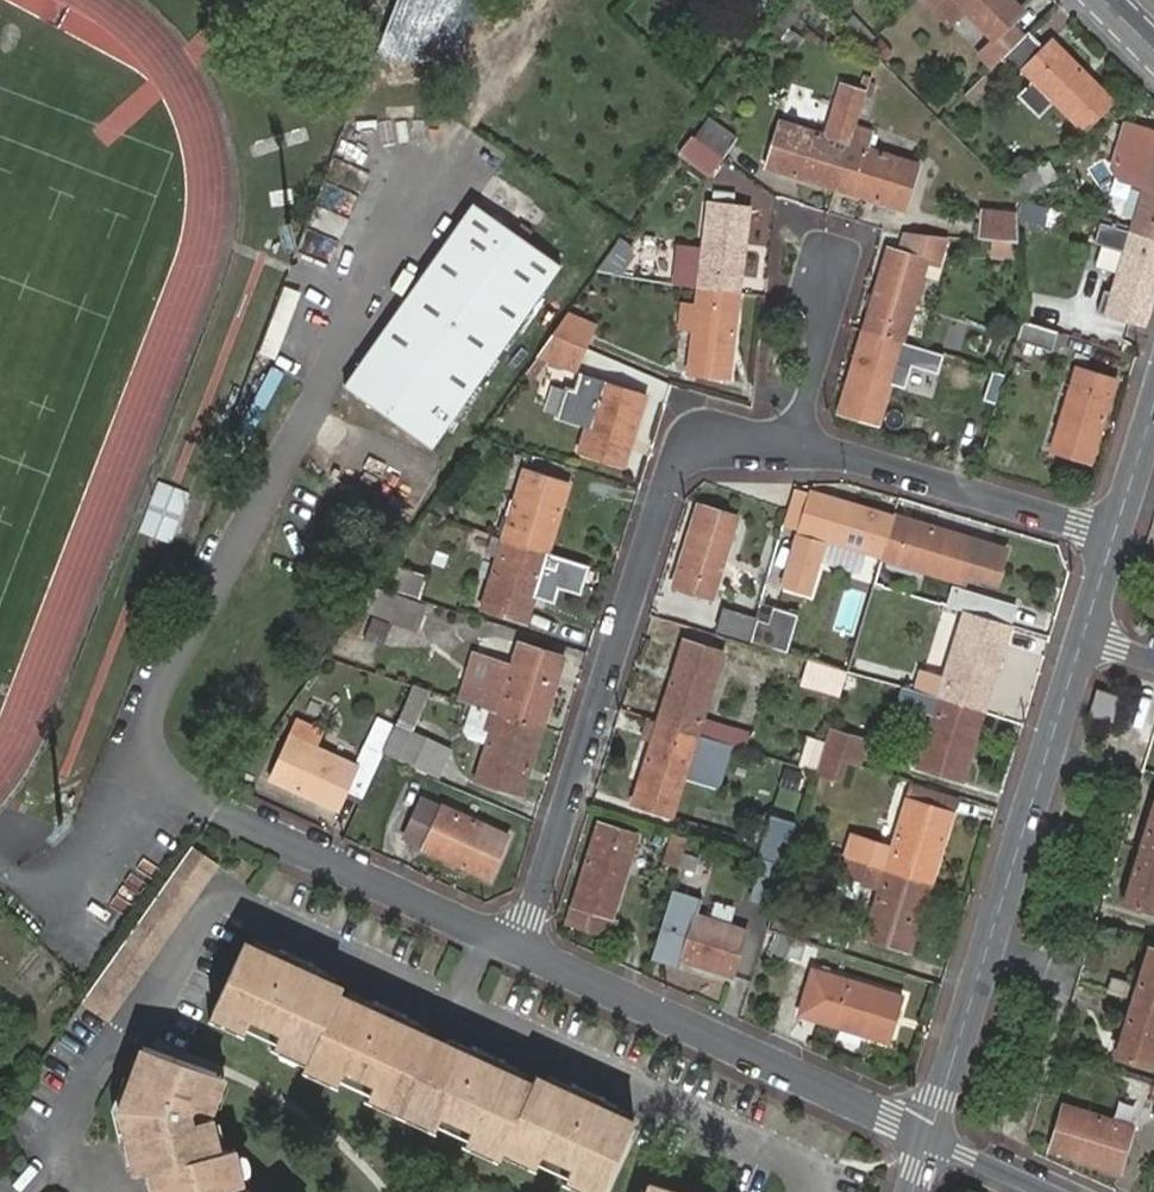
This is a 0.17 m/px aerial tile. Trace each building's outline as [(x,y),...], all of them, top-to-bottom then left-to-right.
[(778,24),(783,26),(792,13),(797,17),(808,1),(807,0),(794,0),(778,24)] [(993,41),(979,54),(992,67),(1001,58),(1027,34),(1014,22),(1023,13),(1010,0),(952,0),(993,41)] [(854,16),(846,24),(868,47),(877,38),(854,16)] [(1044,50),(1027,34),(1017,45),(1001,58),(1019,76),(1024,71),(1033,80),(1015,97),(1038,119),(1055,103),(1083,131),(1113,103),(1053,42),(1044,50)] [(990,82),(984,75),(964,94),(971,101),(990,82)] [(767,168),(836,190),(851,144),(863,106),(868,91),(843,83),(833,114),(839,116),(832,139),(782,122),(767,168)] [(709,120),(695,140),(721,159),(735,140),(709,120)] [(1128,126),(1121,148),(1153,158),(1131,234),(1153,242),(1153,133),(1128,126)] [(709,176),(721,159),(695,140),(692,138),(680,155),(709,176)] [(851,144),(836,190),(904,211),(918,167),(851,144)] [(1020,217),(1044,222),(1047,206),(1023,201),(1020,217)] [(432,448),(561,266),(526,240),(532,231),(521,223),(515,232),(474,203),(344,386),(432,448)] [(703,248),(698,286),(738,292),(748,208),(709,203),(703,248)] [(1018,245),(1016,217),(981,214),(979,241),(1018,245)] [(888,252),(863,332),(903,344),(926,263),(941,267),(949,238),(904,233),(899,255),(888,252)] [(1153,296),(1153,242),(1131,234),(1106,315),(1145,326),(1153,296)] [(613,275),(632,248),(620,240),(597,273),(613,275)] [(698,286),(703,248),(680,245),(675,283),(698,286)] [(738,292),(698,286),(696,303),(693,329),(687,373),(728,377),(738,292)] [(693,329),(696,303),(683,302),(679,328),(693,329)] [(553,335),(585,349),(594,327),(567,314),(553,335)] [(1052,350),(1058,333),(1023,322),(1017,341),(1052,350)] [(903,344),(863,332),(838,415),(878,428),(903,344)] [(553,335),(526,373),(534,377),(546,359),(575,371),(585,349),(553,335)] [(1076,369),(1051,451),(1090,462),(1115,380),(1076,369)] [(995,407),(1004,375),(989,370),(979,402),(995,407)] [(600,384),(579,453),(623,466),(644,398),(600,384)] [(525,473),(504,539),(547,553),(568,486),(525,473)] [(156,481),(137,533),(168,544),(187,493),(156,481)] [(810,493),(793,489),(782,524),(799,530),(810,493)] [(799,530),(783,582),(814,592),(829,541),(882,557),(894,518),(810,493),(799,530)] [(697,507),(671,587),(711,599),(736,518),(697,507)] [(975,543),(894,518),(882,557),(963,580),(975,543)] [(547,553),(504,539),(481,610),(524,624),(547,553)] [(396,565),(389,589),(419,599),(427,576),(396,565)] [(974,615),(981,594),(960,588),(955,587),(949,607),(964,612),(974,615)] [(371,602),(394,610),(390,621),(416,630),(424,608),(378,592),(371,602)] [(974,615),(1009,625),(1015,605),(981,594),(974,615)] [(747,643),(754,617),(726,608),(718,635),(747,643)] [(974,615),(964,612),(937,698),(982,712),(1009,625),(974,615)] [(360,635),(382,644),(391,623),(369,614),(360,635)] [(760,617),(753,641),(763,643),(770,620),(760,617)] [(685,640),(659,721),(698,734),(724,652),(685,640)] [(466,680),(459,700),(496,712),(541,726),(563,660),(517,644),(512,665),(493,661),(485,685),(466,680)] [(841,693),(847,672),(810,661),(804,682),(841,693)] [(937,698),(919,693),(914,708),(932,715),(916,765),(961,779),(982,712),(937,698)] [(519,797),(541,726),(496,712),(473,783),(519,797)] [(698,734),(659,721),(633,803),(671,816),(684,777),(698,734)] [(425,739),(394,725),(381,753),(412,767),(425,739)] [(829,728),(824,746),(821,756),(857,767),(865,740),(829,728)] [(721,788),(735,745),(698,734),(684,777),(721,788)] [(328,783),(361,797),(376,763),(360,755),(355,767),(290,737),(270,779),(320,802),(328,783)] [(439,779),(452,751),(425,739),(412,767),(439,779)] [(812,743),(803,767),(816,772),(821,756),(824,746),(812,743)] [(853,833),(844,857),(929,883),(950,813),(906,799),(891,846),(853,833)] [(422,800),(404,837),(423,846),(422,849),(487,880),(507,838),(442,806),(441,810),(422,800)] [(1136,848),(1153,854),(1153,807),(1151,817),(1146,816),(1136,848)] [(572,907),(611,919),(636,837),(597,825),(572,907)] [(688,838),(674,834),(665,861),(679,866),(684,852),(688,838)] [(647,871),(652,850),(637,846),(631,867),(647,871)] [(124,945),(81,1005),(82,1005),(107,1023),(217,867),(192,848),(146,914),(124,945)] [(1136,848),(1127,879),(1132,881),(1125,903),(1153,912),(1153,854),(1136,848)] [(684,852),(679,866),(696,870),(699,857),(684,852)] [(844,857),(838,874),(878,887),(863,936),(908,949),(929,883),(844,857)] [(659,861),(650,888),(664,893),(672,865),(659,861)] [(752,901),(774,908),(777,898),(786,869),(764,862),(752,901)] [(700,898),(672,888),(650,958),(678,967),(681,958),(731,974),(745,929),(695,914),(700,898)] [(611,919),(572,907),(566,924),(608,937),(613,919),(611,919)] [(416,1031),(374,1010),(338,993),(341,987),(322,977),(280,958),(247,942),(213,1011),(218,1013),(243,1025),(247,1027),(248,1028),(255,1014),(285,1028),(278,1041),(279,1041),(310,1056),(306,1064),(309,1065),(334,1077),(340,1080),(344,1072),(374,1087),(370,1095),(374,1096),(400,1109),(408,1113),(433,1125),(439,1127),(442,1119),(472,1133),(468,1142),(473,1143),(497,1155),(502,1157),(505,1149),(532,1162),(537,1164),(543,1151),(572,1165),(567,1178),(573,1180),(597,1191),(604,1191),(635,1124),(613,1114),(572,1095),(537,1079),(534,1085),(515,1077),(474,1057),(416,1031)] [(1129,1001),(1153,1008),(1153,948),(1151,947),(1144,969),(1139,968),(1129,1001)] [(285,949),(280,958),(322,977),(326,970),(326,969),(285,949)] [(840,1007),(834,1026),(886,1041),(899,996),(829,975),(822,1000),(840,1007)] [(1129,1001),(1120,1033),(1124,1034),(1117,1056),(1149,1067),(1153,1050),(1153,1008),(1129,1001)] [(374,1010),(416,1031),(420,1024),(377,1004),(374,1010)] [(240,1032),(243,1025),(218,1013),(215,1020),(240,1032)] [(275,1049),(306,1064),(310,1056),(279,1041),(278,1041),(275,1049)] [(233,1190),(232,1186),(227,1163),(225,1150),(220,1151),(212,1153),(207,1129),(205,1117),(204,1109),(206,1103),(217,1070),(144,1045),(131,1082),(130,1082),(121,1107),(121,1108),(121,1109),(125,1130),(129,1150),(133,1168),(148,1166),(149,1170),(153,1189),(154,1191),(235,1191),(233,1190)] [(477,1051),(474,1057),(515,1077),(519,1070),(477,1051)] [(330,1084),(334,1077),(309,1065),(306,1072),(330,1084)] [(226,1073),(217,1070),(206,1103),(215,1106),(226,1074),(226,1073)] [(114,1104),(121,1107),(130,1082),(123,1079),(114,1104)] [(576,1086),(572,1095),(613,1114),(618,1105),(576,1086)] [(397,1116),(400,1109),(374,1096),(370,1103),(397,1116)] [(117,1131),(125,1130),(121,1109),(121,1108),(121,1107),(113,1109),(117,1131)] [(1064,1107),(1050,1153),(1120,1173),(1133,1127),(1064,1107)] [(430,1131),(433,1125),(408,1113),(405,1119),(430,1131)] [(214,1115),(205,1117),(207,1129),(212,1153),(220,1151),(216,1127),(214,1115)] [(493,1161),(497,1155),(473,1143),(470,1150),(493,1161)] [(232,1149),(225,1150),(227,1163),(232,1186),(239,1185),(232,1149)] [(529,1170),(532,1162),(505,1149),(502,1157),(529,1170)] [(573,1180),(569,1189),(576,1191),(597,1191),(573,1180)]
